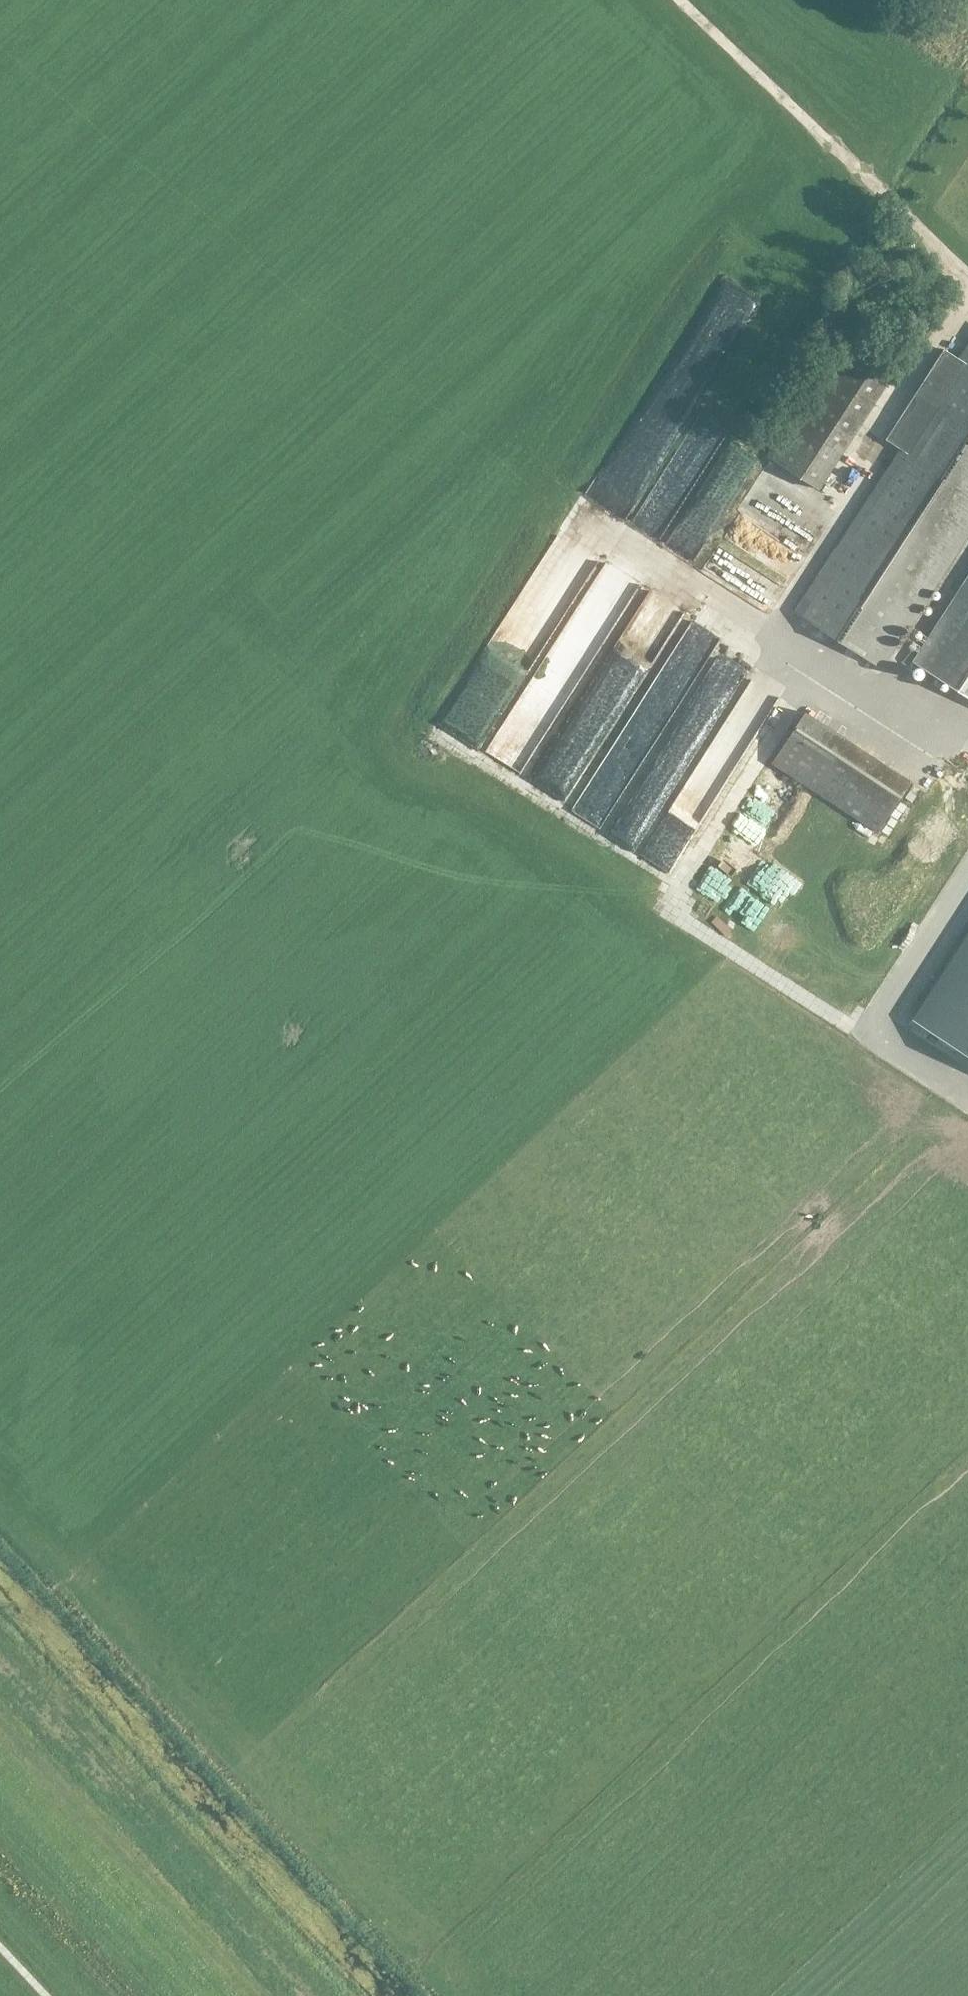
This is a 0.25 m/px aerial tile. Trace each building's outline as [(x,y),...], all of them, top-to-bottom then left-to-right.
[(766,458),(813,487),(817,490),(894,370),(843,338),(766,458)] [(795,613),(883,669),(967,536),(967,342),(795,613)] [(710,526),(714,528),(750,461),(715,442),(713,446),(683,431),(634,523),(695,555),(710,526)] [(967,695),(967,580),(916,662),(967,695)] [(619,602),(610,621),(621,627),(630,608),(619,602)] [(698,608),(626,729),(655,746),(716,645),(725,650),(734,636),(721,628),(724,623),(698,608)] [(630,618),(583,687),(610,706),(620,692),(610,685),(630,655),(635,658),(652,633),(630,618)] [(501,651),(532,667),(548,639),(516,622),(501,651)] [(559,634),(542,674),(568,685),(584,645),(559,634)] [(680,776),(714,714),(687,699),(653,761),(680,776)] [(773,765),(879,833),(912,781),(806,714),(773,765)] [(925,733),(919,742),(934,751),(939,741),(925,733)] [(918,1021),(917,1022),(967,1055),(967,943),(918,1021)]
